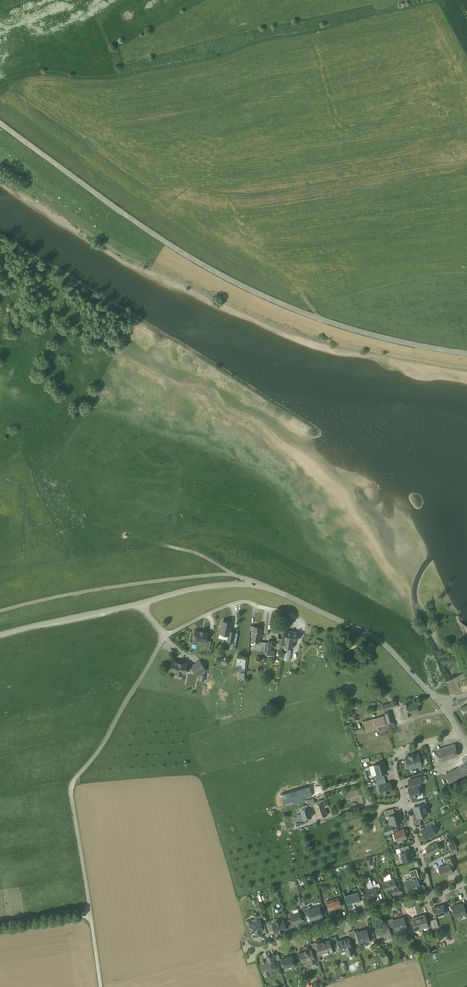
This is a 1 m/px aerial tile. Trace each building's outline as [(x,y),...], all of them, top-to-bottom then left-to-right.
[(232,622),(225,621),(225,622),(222,621),(221,626),(219,627),(219,629),(220,631),(220,633),(228,635),(229,635),(230,631),(232,622)] [(261,627),(254,626),(251,643),(259,644),(261,627)] [(207,642),(208,632),(205,632),(205,630),(200,629),(200,631),(195,629),(194,633),(196,634),(195,640),(198,640),(207,642)] [(286,630),(282,630),(279,647),(282,647),(282,648),(285,649),(288,631),(286,631),(286,630)] [(298,633),(288,631),(285,649),(290,649),(292,640),(297,640),(298,633)] [(290,660),(292,650),(286,649),(284,659),(290,660)] [(237,665),(239,665),(239,671),(245,671),(246,656),(237,655),(237,665)] [(183,663),(179,662),(172,660),(170,670),(176,671),(175,673),(182,674),(182,673),(186,673),(186,669),(194,670),(191,666),(186,665),(187,663),(183,662),(183,663)] [(199,661),(191,666),(194,670),(197,675),(201,673),(205,670),(206,670),(199,661)] [(395,702),(382,705),(384,710),(396,706),(395,702)] [(417,703),(409,704),(409,703),(403,704),(405,715),(411,714),(411,713),(418,711),(417,703)] [(390,711),(385,713),(385,715),(388,723),(393,722),(390,711)] [(385,715),(364,721),(366,732),(373,730),(378,728),(377,726),(388,723),(385,715)] [(388,723),(377,726),(378,728),(378,731),(390,728),(393,727),(395,726),(394,722),(393,722),(388,723)] [(455,744),(436,750),(439,761),(458,756),(455,744)] [(418,753),(412,755),(415,767),(419,766),(418,765),(422,764),(419,756),(418,753)] [(415,767),(412,755),(406,756),(407,759),(409,768),(412,767),(412,768),(415,767)] [(449,782),(464,774),(466,773),(466,758),(466,756),(462,758),(464,762),(458,765),(459,766),(444,775),(449,782)] [(384,762),(374,765),(377,774),(383,773),(387,772),(384,762)] [(421,776),(407,780),(410,787),(408,788),(411,797),(417,795),(418,798),(423,797),(419,784),(423,783),(421,776)] [(384,777),(376,780),(378,786),(376,786),(378,793),(381,792),(381,794),(393,790),(391,781),(386,782),(384,777)] [(309,786),(281,794),(283,804),(292,801),(295,809),(299,807),(302,806),(300,799),(312,795),(309,786)] [(425,799),(417,802),(418,805),(412,807),(414,813),(415,812),(417,818),(428,814),(425,803),(426,803),(425,799)] [(314,802),(313,803),(314,805),(318,817),(327,814),(323,800),(314,802)] [(302,806),(299,807),(303,819),(312,816),(309,807),(308,804),(307,805),(302,806)] [(299,807),(295,809),(298,820),(303,819),(299,807)] [(395,814),(393,808),(385,811),(386,817),(389,816),(389,815),(395,814)] [(395,814),(389,815),(389,816),(392,824),(402,821),(399,812),(395,814)] [(427,827),(421,830),(426,839),(435,834),(435,832),(431,825),(431,824),(427,827)] [(399,830),(394,832),(397,841),(406,838),(404,829),(399,830)] [(436,842),(426,847),(430,854),(431,856),(435,854),(434,852),(440,849),(436,842)] [(409,850),(401,852),(402,857),(402,858),(402,859),(403,860),(404,861),(413,858),(410,849),(409,850)] [(445,859),(447,864),(450,862),(451,865),(455,864),(452,856),(445,859)] [(438,867),(442,876),(454,872),(451,865),(450,862),(447,864),(438,867)] [(418,874),(411,876),(412,878),(405,880),(408,889),(415,887),(417,886),(420,885),(418,879),(420,879),(418,874)] [(394,879),(382,882),(385,890),(391,888),(396,886),(394,879)] [(375,884),(372,884),(371,880),(370,881),(371,881),(367,882),(368,886),(368,889),(366,889),(368,897),(378,894),(377,890),(378,890),(377,886),(375,886),(375,884)] [(396,886),(391,888),(393,894),(400,892),(398,886),(396,886)] [(269,895),(273,899),(278,894),(274,890),(269,895)] [(357,891),(345,895),(345,894),(344,894),(345,896),(344,896),(345,896),(347,903),(347,902),(351,901),(351,903),(352,903),(351,901),(356,900),(355,896),(359,895),(357,890),(357,891)] [(339,897),(327,901),(329,910),(341,906),(339,897)] [(460,904),(457,904),(457,905),(452,907),(455,916),(456,916),(458,917),(461,916),(462,914),(466,913),(465,909),(463,903),(460,904)] [(443,905),(432,908),(435,916),(446,913),(443,905)] [(308,909),(310,916),(311,919),(312,919),(313,919),(315,920),(317,917),(318,917),(319,917),(322,916),(319,907),(318,906),(308,909)] [(300,912),(290,915),(291,919),(293,924),(302,921),(300,912)] [(425,914),(418,917),(422,928),(428,926),(427,921),(425,914)] [(393,920),(396,928),(396,930),(396,929),(402,927),(403,931),(408,929),(404,917),(393,920)] [(418,917),(411,919),(414,926),(415,930),(422,928),(418,917)] [(436,919),(431,920),(433,927),(433,929),(439,927),(436,919)] [(260,920),(252,922),(252,921),(250,920),(249,921),(248,922),(248,924),(250,925),(252,932),(255,931),(256,935),(262,933),(261,930),(263,929),(263,928),(262,924),(260,920)] [(280,920),(276,921),(276,922),(272,924),(275,932),(279,931),(279,933),(283,931),(283,930),(287,929),(284,920),(280,921),(280,920)] [(272,924),(267,926),(269,931),(269,934),(275,932),(272,924)] [(388,925),(375,930),(379,941),(392,936),(389,927),(388,925)] [(367,929),(357,932),(359,940),(370,937),(369,935),(367,929)] [(349,938),(338,942),(339,945),(340,951),(345,949),(347,954),(348,955),(351,954),(352,953),(355,952),(352,942),(350,943),(349,938)] [(317,944),(320,953),(333,949),(332,947),(330,940),(329,940),(317,944)] [(305,951),(305,952),(299,953),(301,961),(309,959),(311,964),(316,963),(314,955),(312,949),(308,951),(307,950),(306,950),(305,950),(305,951)] [(388,954),(380,956),(383,964),(386,964),(386,965),(391,964),(388,954)] [(292,955),(282,959),(283,963),(282,963),(282,964),(282,966),(284,967),(284,968),(295,964),(292,955)] [(266,961),(265,960),(262,961),(263,962),(260,963),(263,972),(276,968),(274,961),(269,963),(268,961),(266,961)]
